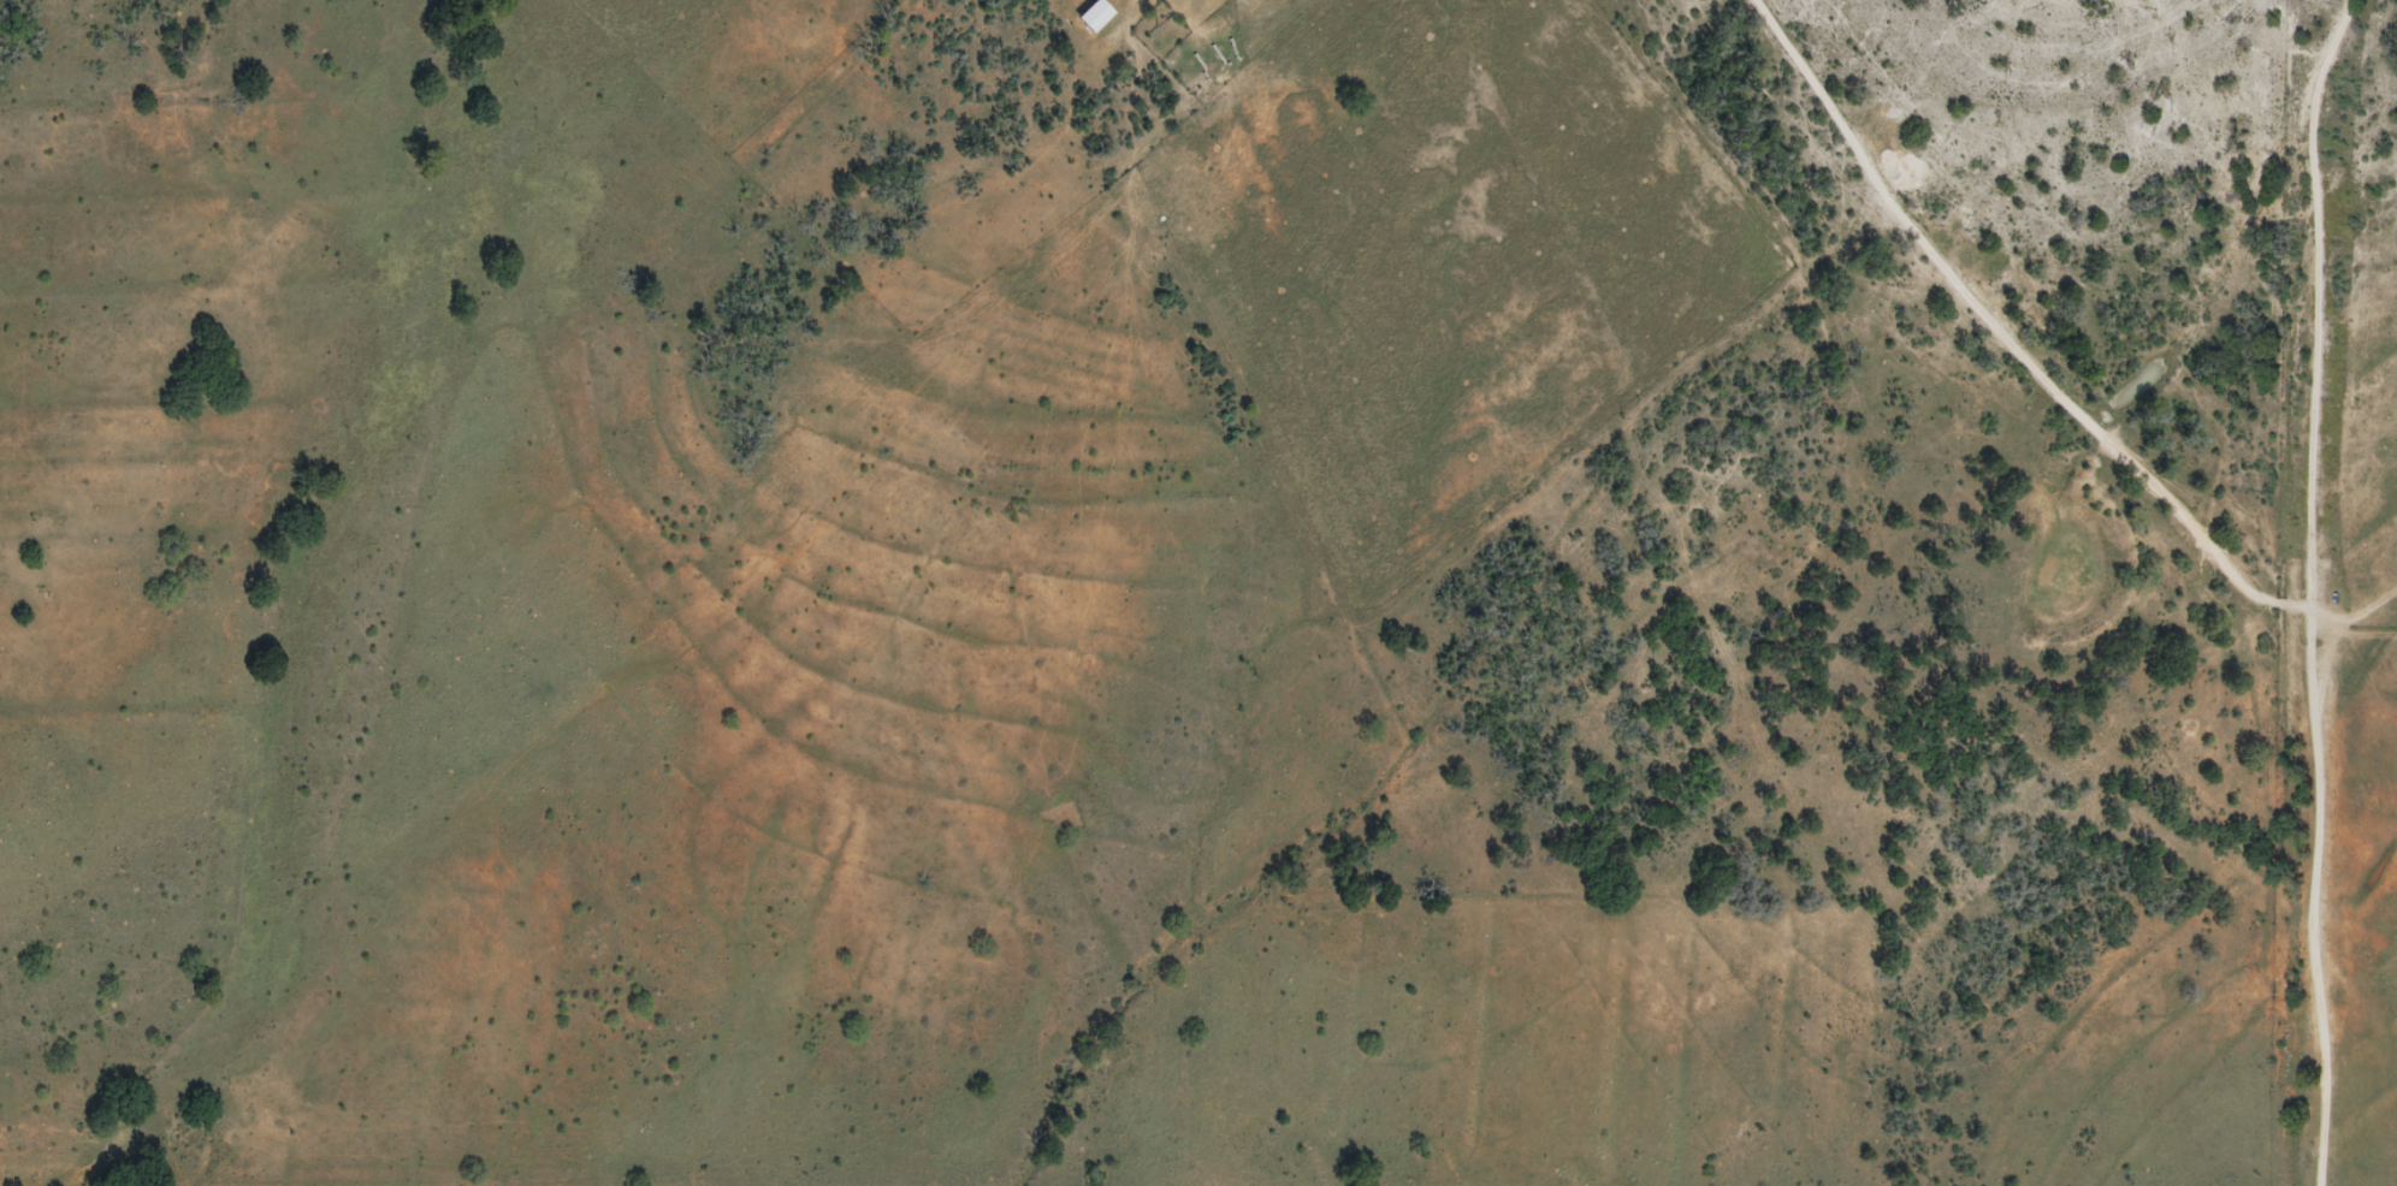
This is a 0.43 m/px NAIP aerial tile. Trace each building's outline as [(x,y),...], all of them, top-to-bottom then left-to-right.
[(1095,0),(1094,0),(1073,21),(1089,37),(1111,16),(1095,0)]
